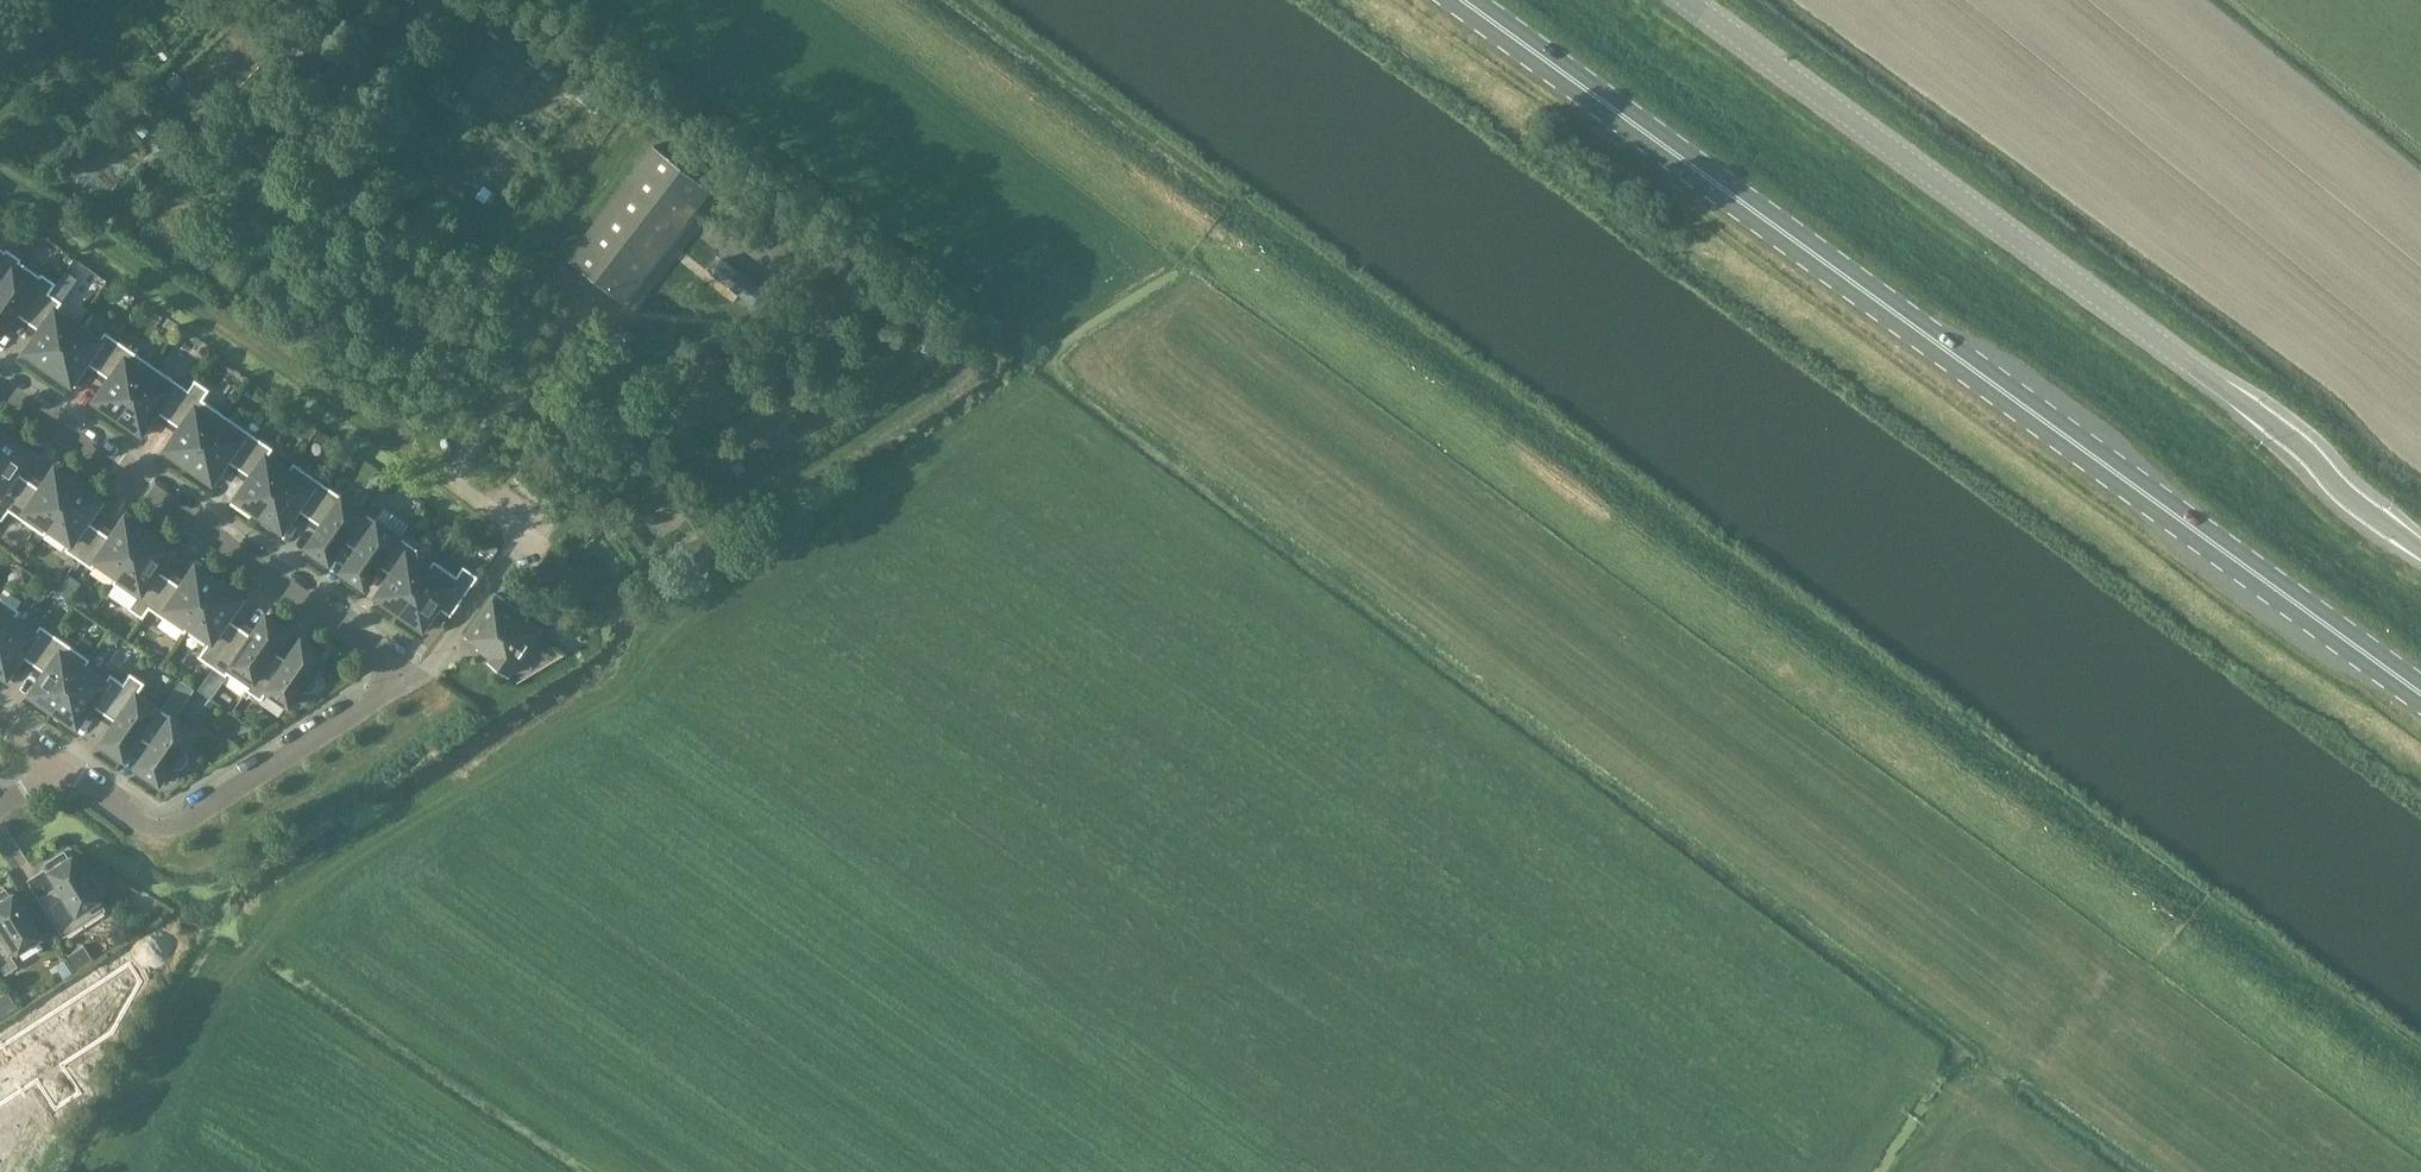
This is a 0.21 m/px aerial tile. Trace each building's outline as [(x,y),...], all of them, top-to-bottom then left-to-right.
[(653,145),(565,259),(622,302),(710,189),(653,145)] [(560,208),(550,223),(560,230),(571,215),(560,208)] [(19,257),(13,253),(5,248),(3,250),(0,248),(0,284),(19,257)] [(14,313),(26,321),(28,322),(48,292),(55,282),(40,272),(39,275),(19,261),(20,258),(19,257),(0,284),(0,333),(14,313)] [(651,265),(622,303),(636,313),(665,275),(651,265)] [(26,343),(19,353),(41,368),(44,364),(47,366),(77,323),(56,308),(61,301),(48,292),(28,322),(39,330),(28,345),(26,343)] [(77,323),(47,366),(50,368),(47,372),(69,388),(76,378),(74,377),(85,362),(97,370),(117,340),(104,331),(99,338),(77,323)] [(96,392),(90,402),(112,417),(114,413),(117,415),(152,365),(117,340),(97,370),(109,378),(98,394),(96,392)] [(152,365),(117,415),(120,417),(118,421),(140,436),(146,427),(144,426),(155,410),(167,419),(187,389),(152,365)] [(167,441),(160,451),(182,466),(185,462),(188,464),(223,413),(201,399),(208,389),(194,379),(187,389),(167,419),(179,427),(169,442),(167,441)] [(223,413),(188,464),(191,466),(188,470),(210,485),(216,476),(215,474),(225,459),(237,468),(258,438),(223,413)] [(2,520),(9,510),(7,509),(27,479),(15,471),(26,456),(28,457),(34,448),(12,433),(10,436),(7,434),(0,444),(0,519),(2,520)] [(237,490),(230,499),(252,515),(255,511),(258,513),(287,469),(267,455),(272,447),(258,438),(237,468),(249,476),(239,491),(237,490)] [(27,479),(7,509),(9,510),(44,535),(49,527),(47,526),(77,483),(74,481),(77,477),(55,462),(48,471),(50,473),(40,488),(27,479)] [(287,469),(258,513),(261,515),(258,519),(280,534),(287,525),(285,523),(295,508),(308,517),(328,487),(292,462),(287,469)] [(77,483),(47,526),(49,527),(69,542),(64,549),(77,558),(98,528),(86,520),(96,505),(98,506),(105,497),(83,481),(80,485),(77,483)] [(308,548),(305,553),(322,565),(325,560),(328,562),(343,541),(363,511),(328,487),(308,517),(320,525),(305,546),(308,548)] [(98,528),(77,558),(91,568),(97,561),(117,575),(147,532),(144,530),(147,526),(125,511),(119,520),(120,522),(110,537),(98,528)] [(343,573),(340,577),(357,589),(360,584),(363,587),(378,565),(399,536),(369,515),(363,511),(343,541),(349,545),(355,549),(340,571),(343,573)] [(113,583),(107,592),(128,607),(127,608),(142,618),(149,608),(148,607),(168,577),(156,569),(167,554),(168,555),(175,546),(153,530),(150,534),(147,532),(117,575),(112,582),(113,583)] [(378,588),(371,597),(393,612),(396,608),(399,611),(428,567),(415,558),(418,554),(417,548),(405,540),(399,536),(378,565),(384,570),(390,574),(379,589),(378,588)] [(168,577),(148,607),(149,608),(184,632),(189,625),(188,624),(218,581),(215,579),(217,575),(196,560),(189,569),(191,571),(180,586),(168,577)] [(428,567),(399,611),(402,613),(399,617),(421,632),(427,622),(425,621),(436,606),(449,615),(477,576),(462,565),(455,575),(433,560),(428,567)] [(218,581),(188,624),(189,625),(209,639),(197,656),(211,666),(238,626),(226,618),(237,603),(239,604),(245,595),(223,579),(221,583),(218,581)] [(490,657),(488,661),(507,674),(539,629),(524,619),(527,616),(494,593),(464,636),(478,645),(476,648),(490,657)] [(12,617),(13,618),(18,610),(0,597),(0,634),(12,617)] [(238,626),(211,666),(225,675),(226,673),(246,687),(245,689),(246,690),(273,650),(288,629),(285,627),(288,623),(271,611),(268,615),(265,613),(250,634),(238,626)] [(32,663),(53,634),(39,624),(34,632),(13,618),(12,617),(0,634),(0,678),(4,681),(11,671),(9,670),(20,655),(32,663)] [(89,659),(53,634),(32,663),(44,672),(33,687),(32,686),(25,695),(47,710),(50,706),(53,709),(83,666),(84,666),(89,659)] [(273,650),(246,690),(252,694),(260,699),(280,713),(286,704),(288,705),(299,689),(300,690),(301,690),(302,691),(303,691),(304,691),(305,691),(306,691),(307,691),(308,691),(309,691),(310,691),(311,690),(312,690),(312,689),(313,689),(314,689),(314,688),(315,688),(315,687),(316,686),(316,685),(317,685),(317,684),(317,683),(318,682),(318,681),(318,680),(318,679),(318,678),(318,677),(317,677),(317,676),(317,675),(317,674),(316,674),(316,673),(315,672),(315,671),(314,671),(314,670),(313,670),(312,669),(323,654),(320,652),(323,647),(306,635),(303,640),(300,638),(285,659),(279,655),(273,650)] [(123,683),(122,682),(109,673),(104,681),(84,666),(83,666),(53,709),(56,711),(53,715),(75,730),(81,720),(79,719),(90,704),(102,712),(123,683)] [(103,744),(99,748),(116,760),(120,756),(123,758),(137,737),(158,707),(137,692),(143,682),(129,672),(122,682),(123,683),(102,712),(114,721),(100,742),(103,744)] [(138,768),(134,773),(152,785),(155,780),(158,782),(169,766),(169,767),(170,767),(170,768),(171,768),(172,768),(173,769),(174,769),(175,769),(176,769),(177,769),(178,769),(179,769),(180,768),(181,768),(182,768),(182,767),(183,767),(183,766),(184,766),(185,765),(185,764),(186,764),(186,763),(187,763),(187,762),(187,761),(187,760),(188,759),(188,758),(188,757),(188,756),(188,755),(187,754),(187,753),(187,752),(186,752),(186,751),(186,750),(185,750),(185,749),(184,749),(184,748),(183,748),(183,747),(182,747),(193,732),(172,717),(178,707),(165,697),(158,707),(137,737),(143,741),(149,745),(135,766),(138,768)] [(53,886),(35,897),(60,935),(102,909),(93,896),(99,892),(87,874),(82,877),(67,854),(64,856),(60,851),(42,862),(46,868),(43,870),(53,886)] [(37,936),(8,892),(5,894),(2,888),(0,889),(0,971),(1,973),(14,965),(8,955),(37,936)] [(35,1082),(53,1110),(79,1093),(61,1065),(111,1033),(140,981),(128,963),(0,1045),(0,1105),(35,1082)] [(22,998),(14,984),(0,992),(0,1010),(22,998)]
